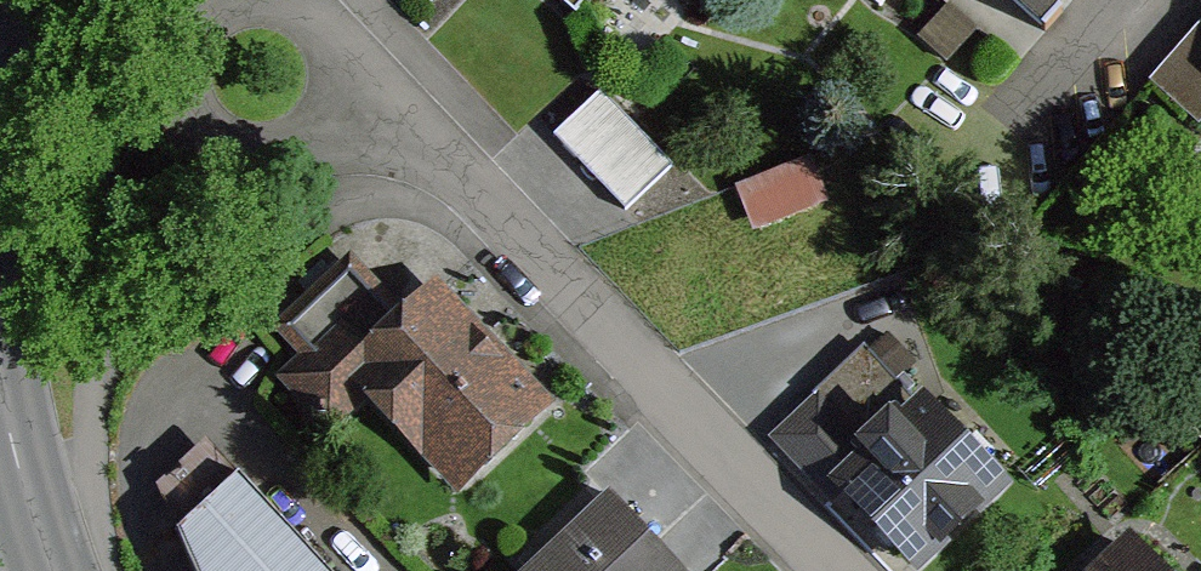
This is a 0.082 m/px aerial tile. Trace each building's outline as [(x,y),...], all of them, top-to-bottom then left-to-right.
[(589,15),(602,0),(572,0),(589,15)] [(1065,25),(1087,0),(1037,0),(1065,25)] [(682,168),(613,100),(567,147),(636,214),(682,168)] [(564,418),(457,298),(416,333),(366,277),(311,326),(329,345),(301,370),(353,430),(373,413),(459,510),(564,418)] [(864,346),(769,442),(900,570),(933,570),(1012,492),(864,346)] [(165,483),(192,514),(242,471),(215,439),(165,483)] [(256,476),(187,538),(201,570),(345,570),(256,476)] [(629,489),(541,570),(695,570),(701,566),(629,489)] [(1144,540),(1115,570),(1177,570),(1144,540)]
